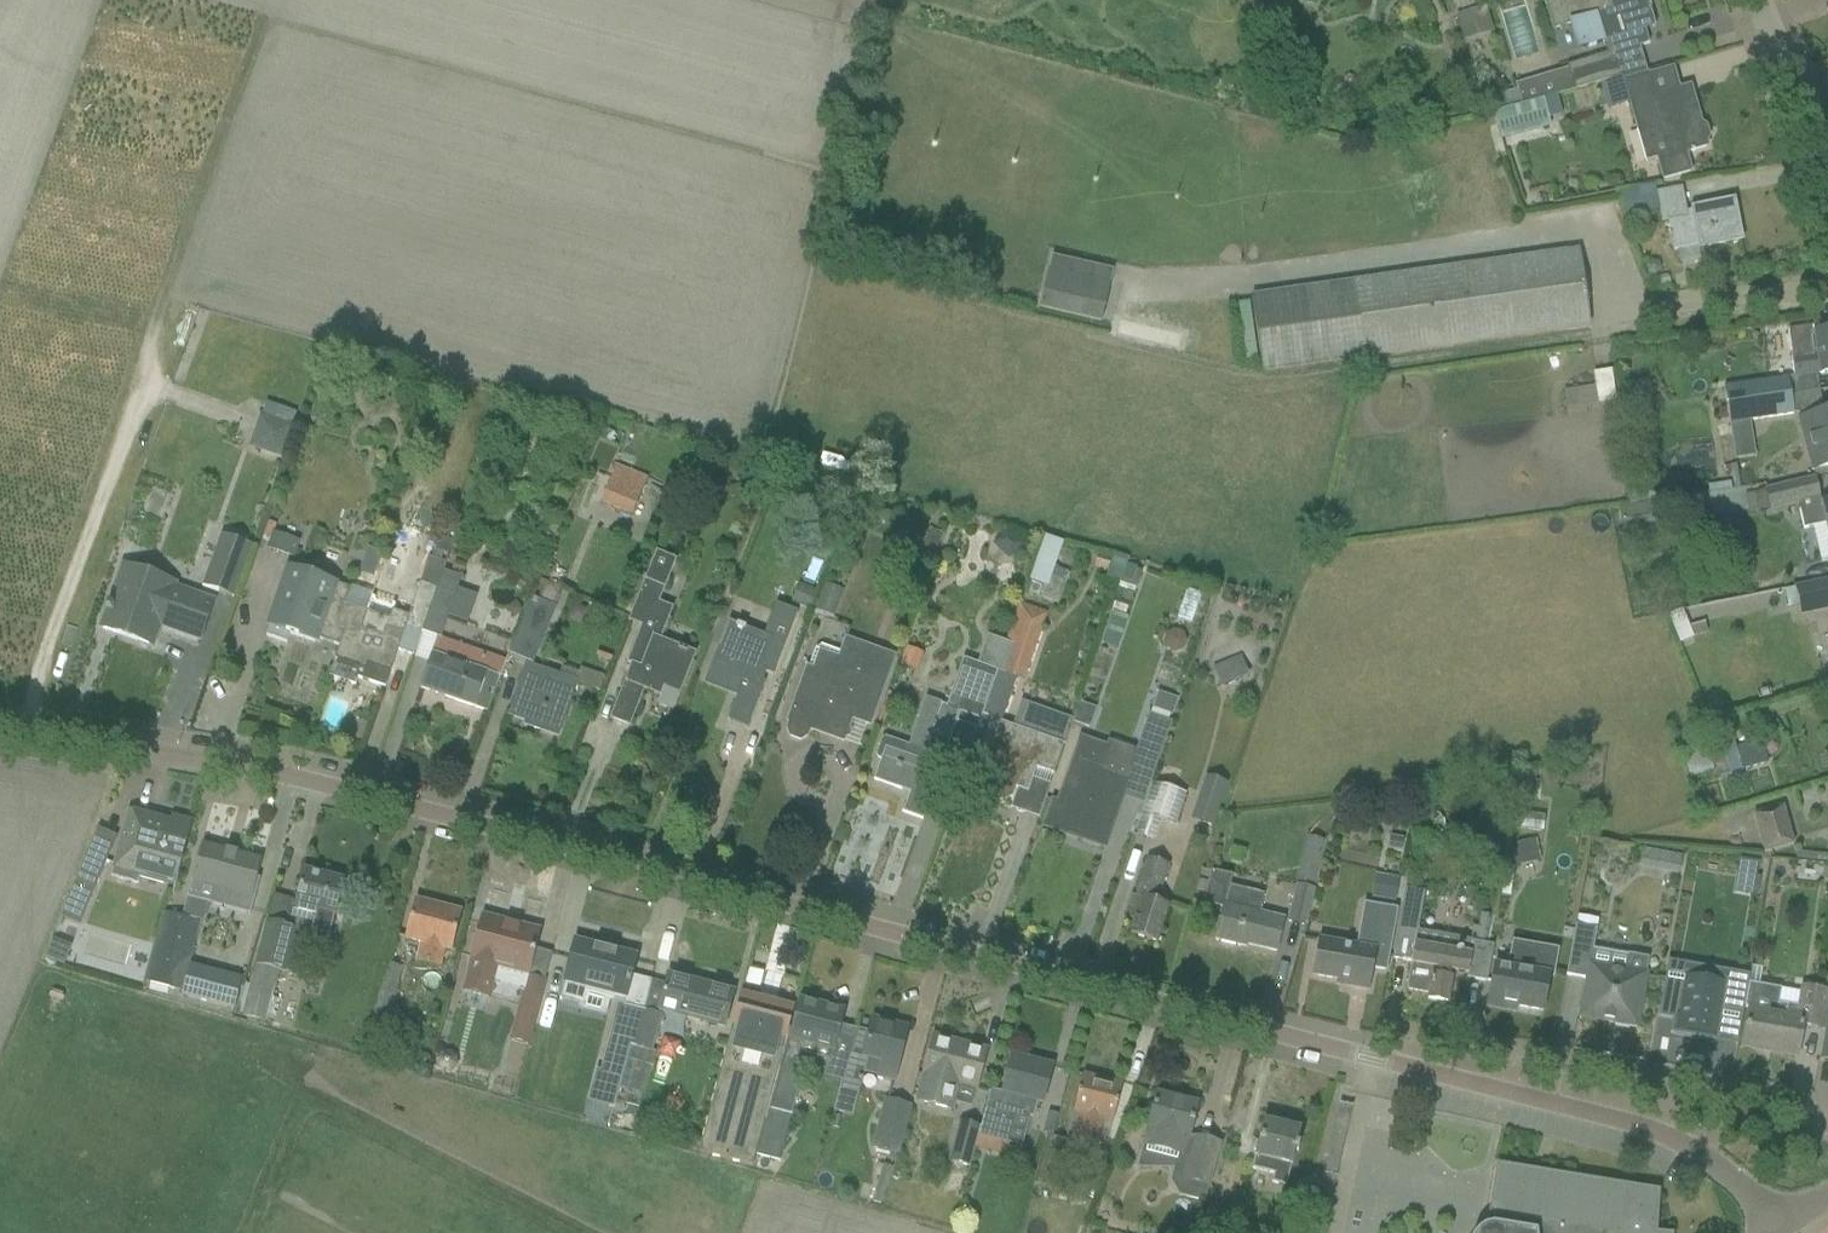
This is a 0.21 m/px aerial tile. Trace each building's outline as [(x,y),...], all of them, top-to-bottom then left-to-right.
[(1460,12),(1479,6),(1477,0),(1457,0),(1460,12)] [(1553,31),(1569,26),(1577,51),(1609,41),(1613,56),(1649,45),(1644,31),(1655,28),(1649,11),(1651,10),(1649,6),(1648,6),(1646,0),(1554,0),(1544,3),(1553,31)] [(1456,16),(1463,42),(1493,34),(1486,8),(1456,16)] [(1569,72),(1515,88),(1520,105),(1542,100),(1574,91),(1599,84),(1600,86),(1625,80),(1624,79),(1621,80),(1615,61),(1592,68),(1569,74),(1569,72)] [(1625,80),(1600,86),(1607,110),(1630,103),(1636,125),(1647,163),(1657,160),(1663,180),(1666,179),(1689,172),(1684,154),(1691,152),(1691,153),(1694,152),(1694,151),(1706,147),(1705,144),(1708,138),(1705,128),(1699,125),(1695,109),(1689,88),(1680,91),(1654,98),(1647,75),(1646,73),(1645,73),(1645,76),(1625,81),(1625,80)] [(1520,105),(1492,113),(1499,140),(1548,127),(1542,100),(1520,105)] [(1654,186),(1621,193),(1626,218),(1659,211),(1656,194),(1654,186)] [(1681,190),(1656,194),(1659,211),(1662,224),(1668,222),(1670,235),(1669,235),(1670,237),(1671,237),(1674,252),(1698,247),(1699,249),(1741,241),(1733,201),(1710,205),(1691,209),(1692,217),(1687,218),(1681,190)] [(1589,327),(1578,252),(1251,299),(1262,373),(1589,327)] [(1651,261),(1645,267),(1647,274),(1655,276),(1661,271),(1658,263),(1651,261)] [(1048,271),(1039,308),(1101,323),(1109,285),(1048,271)] [(1255,360),(1247,303),(1235,305),(1243,362),(1255,360)] [(1794,378),(1821,375),(1827,374),(1827,331),(1813,333),(1812,327),(1787,331),(1792,358),(1791,358),(1794,378)] [(1593,374),(1597,406),(1616,404),(1612,371),(1593,374)] [(1730,427),(1755,423),(1751,401),(1790,396),(1787,380),(1724,391),(1730,427)] [(1755,423),(1793,416),(1793,414),(1815,416),(1812,417),(1820,445),(1806,449),(1812,472),(1826,469),(1827,469),(1827,412),(1823,414),(1819,392),(1790,397),(1790,396),(1751,401),(1755,423)] [(280,457),(290,428),(261,418),(251,447),(280,457)] [(611,463),(595,501),(629,515),(645,477),(611,463)] [(1818,499),(1816,493),(1813,481),(1766,492),(1771,511),(1818,499)] [(1619,507),(1622,529),(1658,524),(1655,503),(1619,507)] [(1822,505),(1822,506),(1799,512),(1803,530),(1812,528),(1825,525),(1827,540),(1827,504),(1822,505)] [(267,522),(263,537),(270,539),(272,533),(275,525),(267,522)] [(234,599),(253,548),(220,536),(202,588),(234,599)] [(618,699),(609,721),(611,722),(612,721),(630,728),(644,691),(661,698),(658,706),(671,712),(678,695),(679,696),(688,673),(696,654),(688,651),(688,650),(679,647),(678,650),(659,643),(673,609),(659,603),(675,560),(655,553),(628,622),(641,627),(626,664),(631,666),(618,699)] [(1110,573),(1106,583),(1120,588),(1123,580),(1127,568),(1130,561),(1120,558),(1116,556),(1116,557),(1114,562),(1110,573)] [(1100,557),(1096,568),(1110,573),(1114,562),(1100,557)] [(454,562),(452,570),(463,573),(465,565),(454,562)] [(274,614),(266,637),(286,644),(290,635),(314,643),(316,639),(328,643),(339,647),(335,661),(345,631),(358,636),(366,613),(345,606),(351,589),(347,588),(309,575),(289,568),(280,596),(274,614)] [(437,590),(422,633),(438,639),(460,577),(443,571),(437,590)] [(200,641),(214,603),(174,589),(175,584),(149,575),(143,591),(117,581),(109,606),(107,606),(105,611),(106,612),(100,629),(152,647),(161,623),(172,627),(171,631),(200,641)] [(1800,615),(1827,609),(1827,582),(1794,589),(1800,615)] [(337,661),(335,667),(356,674),(355,678),(385,689),(397,653),(412,658),(421,633),(422,633),(437,590),(419,584),(408,617),(392,611),(389,621),(388,621),(366,613),(358,636),(345,631),(335,661),(337,661)] [(824,585),(815,610),(833,616),(842,592),(824,585)] [(531,599),(509,654),(533,664),(555,609),(531,599)] [(712,664),(705,681),(738,694),(727,722),(745,729),(744,730),(746,731),(755,709),(765,684),(759,681),(763,673),(773,677),(798,614),(776,605),(762,640),(744,632),(745,629),(737,626),(728,623),(721,642),(712,664)] [(980,722),(959,779),(970,783),(987,789),(989,795),(993,799),(999,801),(1005,801),(1011,797),(1014,789),(1027,793),(1036,769),(1053,775),(1061,752),(1063,746),(1055,744),(1001,724),(1017,680),(1019,672),(1025,674),(1043,628),(1015,619),(1006,644),(1003,655),(998,673),(980,722)] [(881,761),(873,781),(909,794),(903,812),(902,812),(901,813),(922,821),(923,819),(922,819),(930,796),(960,714),(980,722),(998,673),(1003,655),(1006,644),(986,637),(977,665),(962,660),(945,708),(941,706),(924,753),(884,739),(882,740),(876,757),(877,760),(881,761)] [(869,726),(894,657),(842,638),(837,653),(820,647),(815,650),(810,667),(808,667),(788,722),(790,723),(788,730),(790,737),(800,741),(807,737),(809,730),(843,742),(851,719),(869,726)] [(438,639),(429,665),(420,690),(487,713),(505,661),(438,639)] [(1213,668),(1221,688),(1249,677),(1241,657),(1213,668)] [(534,724),(533,728),(557,736),(575,684),(527,668),(510,716),(534,724)] [(1158,695),(1152,710),(1171,717),(1177,701),(1158,695)] [(1152,719),(1135,770),(1156,777),(1173,726),(1152,719)] [(1053,803),(1045,827),(1066,835),(1068,829),(1079,833),(1077,839),(1105,849),(1129,782),(1101,773),(1109,750),(1081,740),(1058,805),(1053,803)] [(1683,750),(1693,780),(1712,773),(1713,777),(1766,764),(1761,742),(1735,748),(1734,746),(1722,749),(1723,752),(1708,756),(1704,743),(1683,750)] [(1517,806),(1530,808),(1531,801),(1532,801),(1536,772),(1522,770),(1517,806)] [(1204,777),(1197,799),(1218,806),(1225,784),(1204,777)] [(1145,806),(1143,814),(1159,820),(1175,826),(1186,795),(1153,783),(1145,806)] [(1753,816),(1763,853),(1792,845),(1782,808),(1753,816)] [(175,887),(186,846),(192,823),(171,817),(170,822),(129,811),(112,870),(175,887)] [(1392,838),(1390,850),(1401,852),(1404,840),(1392,838)] [(201,845),(187,898),(250,915),(260,880),(257,879),(261,862),(201,845)] [(73,886),(93,895),(107,861),(88,853),(73,886)] [(1662,854),(1658,871),(1677,875),(1681,857),(1662,854)] [(1738,859),(1735,874),(1754,878),(1757,863),(1738,859)] [(1129,935),(1157,944),(1164,921),(1168,908),(1156,904),(1168,867),(1146,860),(1135,896),(1128,919),(1134,921),(1129,935)] [(1501,897),(1511,898),(1515,869),(1505,868),(1501,897)] [(309,938),(310,938),(328,943),(335,914),(343,882),(323,877),(324,872),(310,869),(309,873),(303,872),(297,895),(292,919),(313,924),(309,938)] [(1300,871),(1296,885),(1315,890),(1318,875),(1300,871)] [(1240,944),(1275,953),(1283,922),(1259,916),(1264,896),(1229,888),(1232,877),(1210,872),(1202,903),(1223,908),(1215,942),(1239,948),(1240,944)] [(1370,896),(1392,898),(1394,880),(1372,878),(1370,896)] [(1471,958),(1472,943),(1416,933),(1424,893),(1425,887),(1406,883),(1392,958),(1411,961),(1405,992),(1428,996),(1427,1002),(1446,1006),(1451,980),(1449,979),(1450,972),(1467,976),(1471,958)] [(1287,923),(1305,928),(1315,890),(1296,885),(1287,923)] [(423,943),(419,962),(440,967),(445,948),(451,949),(454,937),(460,914),(416,902),(410,926),(406,938),(423,943)] [(1349,983),(1348,988),(1369,992),(1373,970),(1386,973),(1397,911),(1378,908),(1375,922),(1369,921),(1367,934),(1358,932),(1356,947),(1318,940),(1312,977),(1349,983)] [(143,983),(181,993),(200,922),(163,913),(143,983)] [(1473,928),(1471,941),(1485,944),(1491,918),(1481,915),(1478,929),(1473,928)] [(465,991),(488,998),(497,965),(528,974),(533,957),(539,933),(482,918),(471,958),(474,959),(465,991)] [(257,966),(285,973),(296,928),(267,921),(257,966)] [(1580,1014),(1608,1019),(1607,1024),(1636,1029),(1645,977),(1647,959),(1627,955),(1624,973),(1588,967),(1595,931),(1574,927),(1570,953),(1566,977),(1586,980),(1580,1014)] [(561,994),(559,1001),(578,1006),(580,999),(583,999),(585,991),(610,997),(611,993),(626,996),(636,958),(574,942),(561,994)] [(1514,1004),(1513,1007),(1542,1012),(1549,977),(1552,978),(1557,950),(1511,942),(1506,970),(1494,968),(1487,1003),(1504,1006),(1504,1002),(1514,1004)] [(1493,946),(1472,943),(1471,958),(1467,976),(1466,980),(1486,983),(1493,946)] [(363,1043),(379,1047),(401,968),(386,963),(363,1043)] [(1664,979),(1658,1018),(1672,1020),(1669,1035),(1708,1041),(1713,1013),(1741,1018),(1749,975),(1687,964),(1684,983),(1666,980),(1664,979)] [(190,965),(181,997),(234,1011),(242,979),(190,965)] [(245,1015),(268,1021),(278,982),(254,976),(245,1015)] [(668,977),(661,1001),(659,1010),(724,1027),(733,994),(668,977)] [(516,1019),(532,1023),(543,983),(527,978),(516,1019)] [(1742,1047),(1797,1057),(1802,1027),(1824,1031),(1826,1020),(1827,1007),(1827,992),(1801,988),(1800,993),(1798,1007),(1778,1004),(1781,990),(1758,986),(1749,984),(1744,1009),(1748,1010),(1742,1047)] [(776,1077),(788,1031),(794,1009),(740,995),(699,1153),(752,1167),(755,1155),(779,1161),(791,1117),(780,1114),(767,1110),(776,1077)] [(823,1077),(841,1081),(854,1032),(839,1028),(843,1013),(800,1002),(792,1032),(788,1031),(776,1077),(767,1110),(780,1114),(785,1095),(789,1096),(799,1086),(801,1077),(797,1076),(805,1045),(830,1051),(823,1077)] [(596,1072),(588,1103),(613,1110),(615,1104),(626,1059),(630,1046),(635,1048),(644,1013),(628,1009),(623,1008),(618,1007),(600,1073),(596,1072)] [(660,1018),(644,1013),(635,1048),(630,1046),(626,1059),(651,1066),(654,1053),(650,1052),(660,1018)] [(1824,1031),(1818,1061),(1827,1063),(1827,1020),(1826,1020),(1824,1031)] [(854,1032),(841,1081),(842,1082),(840,1091),(857,1096),(861,1083),(862,1083),(863,1079),(859,1078),(865,1057),(882,1061),(877,1078),(893,1082),(906,1034),(904,1034),(891,1031),(892,1026),(872,1021),(868,1037),(856,1034),(856,1032),(854,1032)] [(960,1087),(976,1092),(986,1051),(933,1037),(916,1102),(953,1112),(960,1087)] [(980,1129),(978,1136),(1008,1143),(1021,1147),(1028,1119),(1032,1120),(1037,1102),(1043,1104),(1046,1092),(1052,1068),(1011,1057),(1001,1094),(990,1091),(986,1106),(980,1129)] [(1073,1141),(1096,1147),(1098,1139),(1103,1120),(1112,1123),(1116,1110),(1122,1086),(1082,1076),(1076,1099),(1072,1113),(1081,1115),(1076,1133),(1073,1141)] [(1143,1146),(1183,1156),(1188,1157),(1182,1180),(1208,1188),(1219,1145),(1189,1138),(1197,1106),(1156,1095),(1150,1118),(1143,1146)] [(896,1155),(909,1108),(886,1102),(874,1149),(896,1155)] [(613,1110),(611,1117),(621,1120),(625,1107),(615,1104),(613,1110)] [(949,1163),(969,1168),(979,1128),(959,1123),(949,1163)] [(1273,1176),(1271,1184),(1286,1188),(1295,1152),(1297,1152),(1299,1147),(1296,1146),(1300,1132),(1263,1123),(1251,1170),(1273,1176)] [(1049,1136),(1036,1185),(1060,1192),(1074,1142),(1049,1136)] [(1476,1232),(1654,1232),(1657,1194),(1498,1168),(1490,1213),(1497,1214),(1495,1227),(1491,1226),(1486,1227),(1483,1228),(1479,1231),(1477,1232),(1476,1232)]
